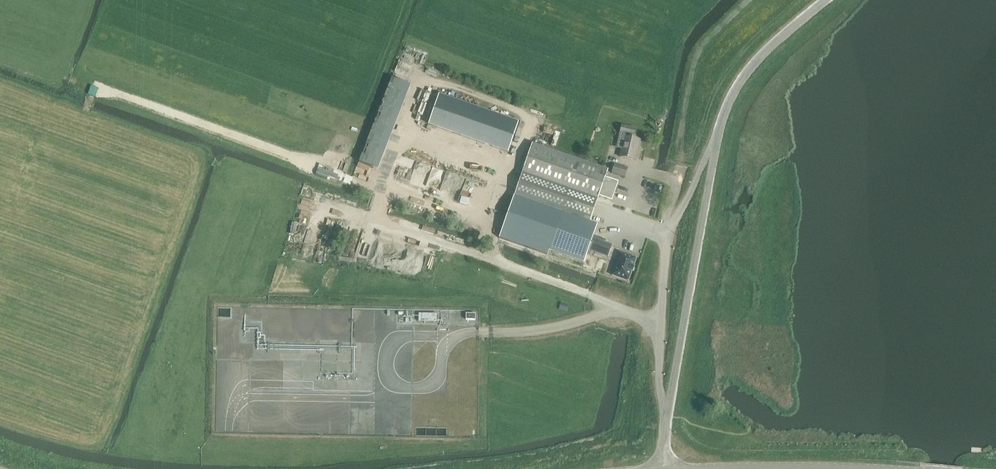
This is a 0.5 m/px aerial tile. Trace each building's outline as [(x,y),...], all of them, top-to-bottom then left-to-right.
[(429,125),(508,153),(519,122),(440,95),(429,125)] [(637,148),(638,149),(640,140),(632,138),(632,135),(634,136),(635,129),(621,126),(618,141),(624,142),(622,150),(620,157),(635,160),(634,160),(637,148)] [(615,192),(616,188),(618,183),(605,178),(608,170),(532,144),(507,215),(499,239),(547,255),(549,251),(584,263),(599,218),(592,216),(598,197),(611,202),(615,193),(617,193),(615,192)] [(625,177),(627,168),(614,164),(612,173),(625,177)] [(593,239),(589,250),(602,255),(604,250),(610,252),(612,245),(593,239)] [(620,252),(612,275),(628,281),(632,272),(634,267),(633,267),(636,258),(620,252)]
